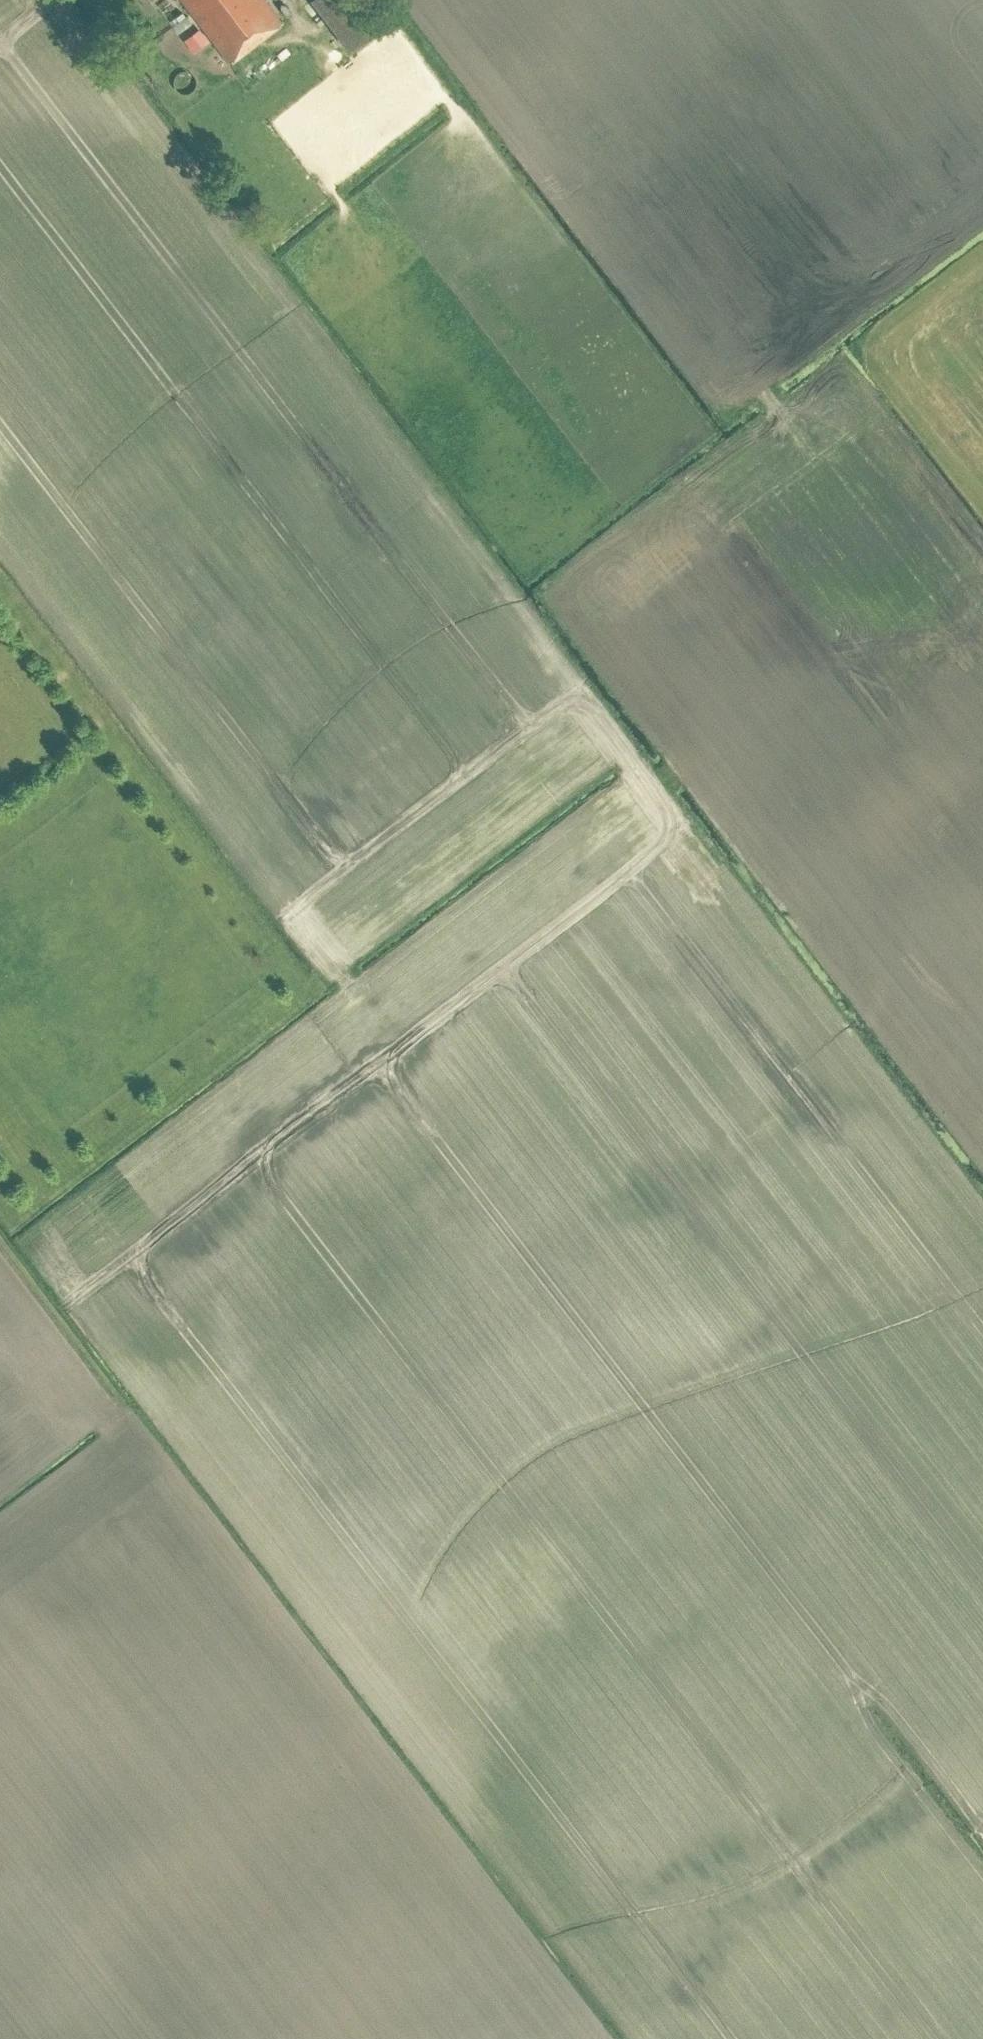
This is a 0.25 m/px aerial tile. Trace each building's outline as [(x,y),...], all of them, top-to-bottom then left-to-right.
[(265,35),(282,22),(265,0),(182,0),(229,62),(265,35)] [(346,50),(386,19),(371,0),(309,0),(308,0),(346,50)] [(199,29),(184,41),(194,52),(209,40),(199,29)]
